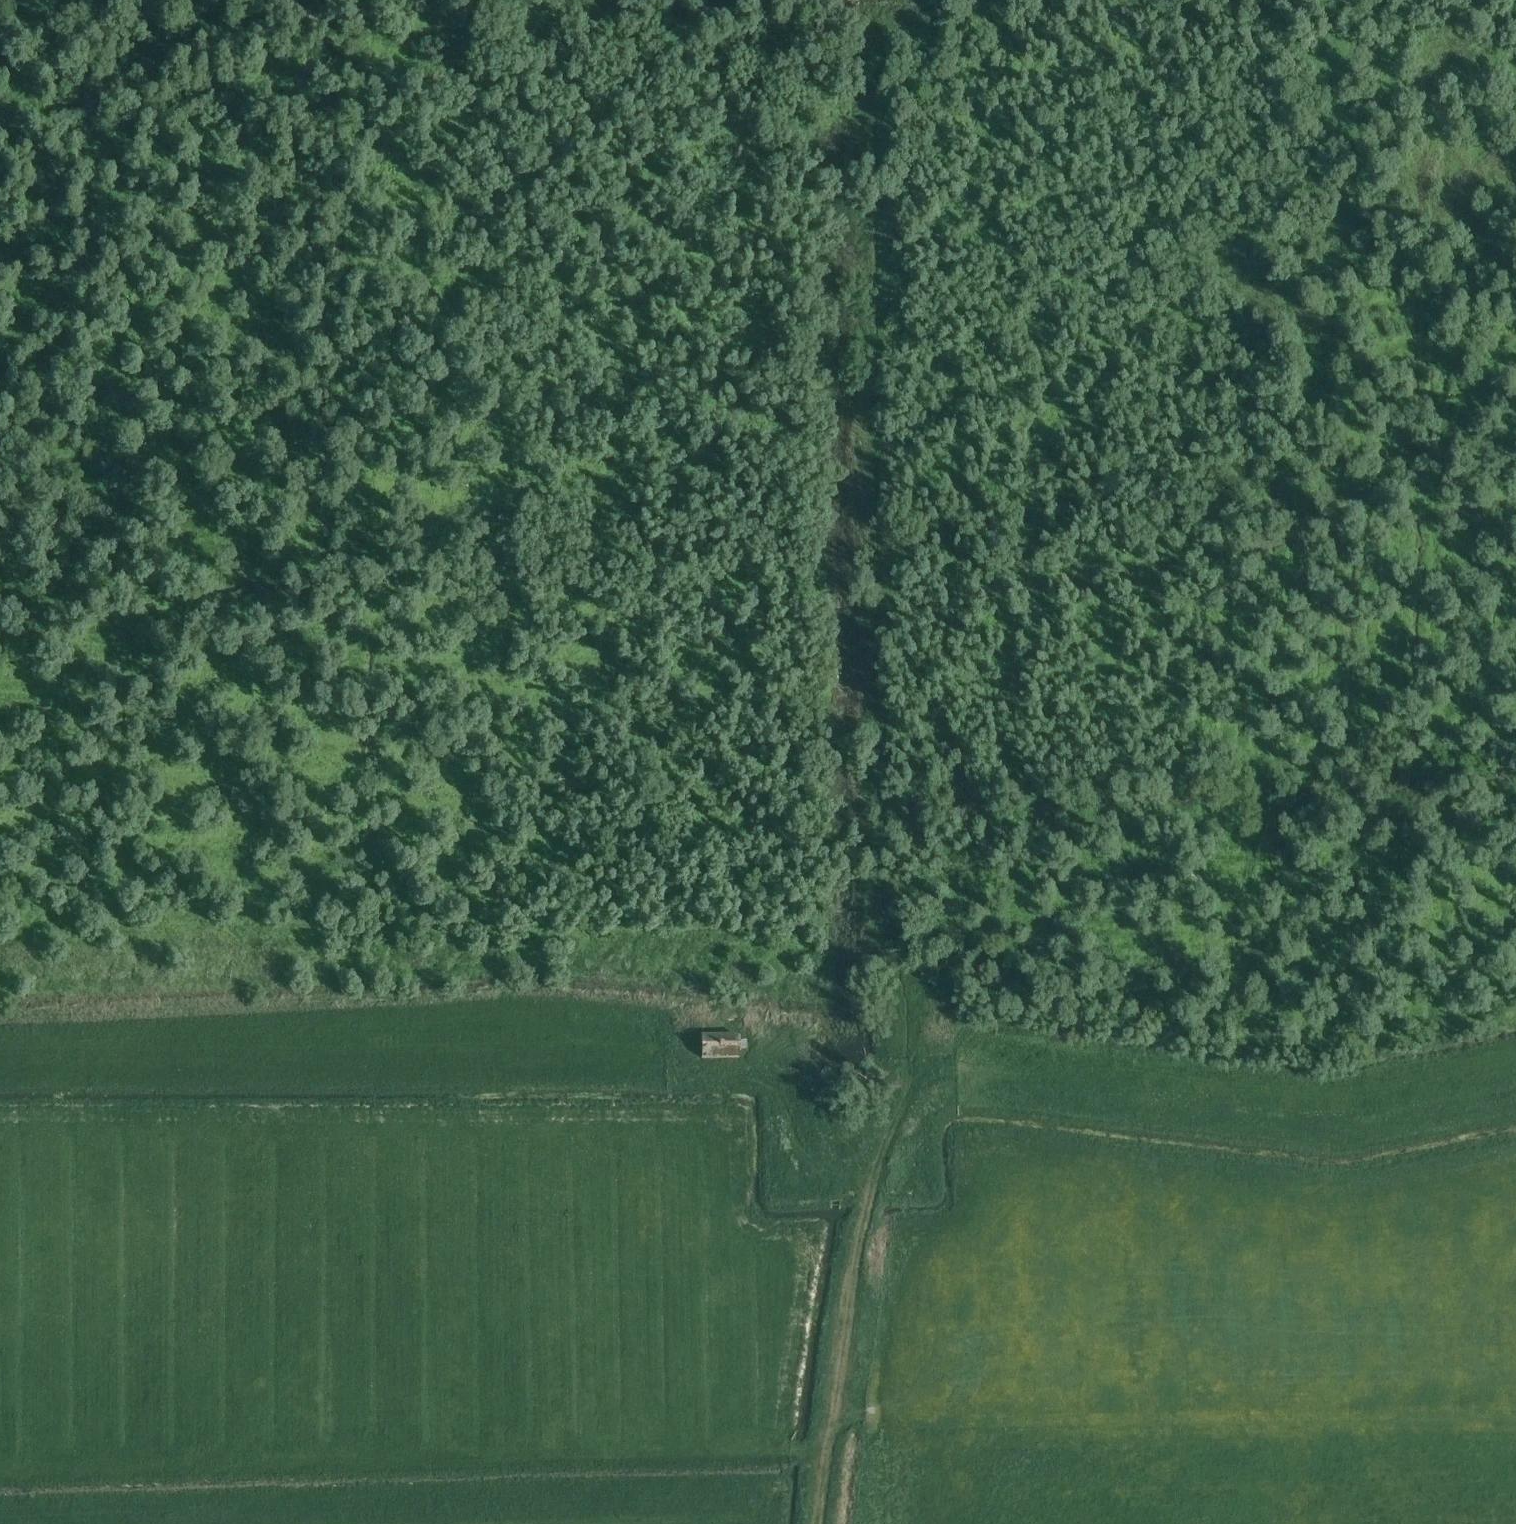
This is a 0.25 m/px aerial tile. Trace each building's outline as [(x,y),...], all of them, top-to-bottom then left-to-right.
[(738,1041),(738,1035),(700,1036),(701,1058),(739,1057),(738,1048),(745,1048),(745,1041),(738,1041)]
